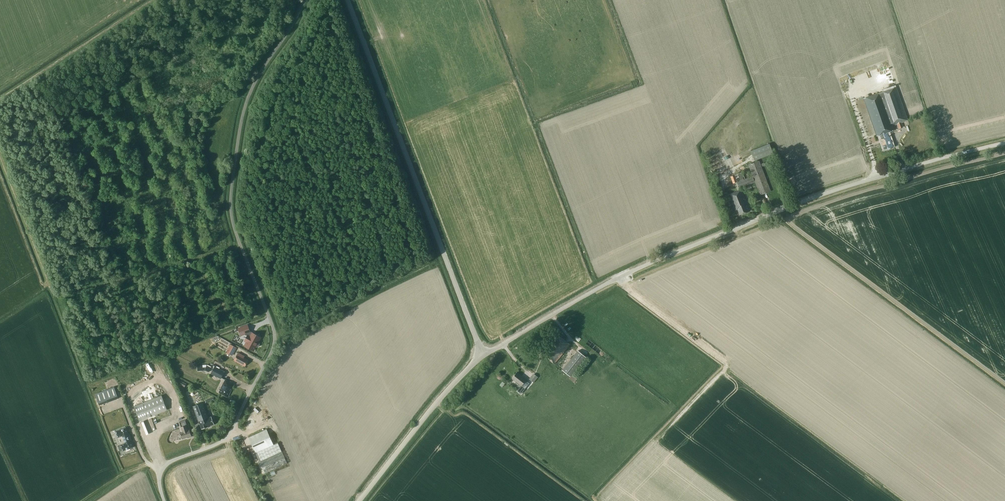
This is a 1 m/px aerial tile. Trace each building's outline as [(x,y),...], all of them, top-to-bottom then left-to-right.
[(902,123),(908,121),(896,87),(863,99),(876,136),(880,135),(881,139),(880,139),(884,150),(893,146),(889,136),(888,136),(887,133),(895,130),(893,126),(897,124),(899,129),(903,127),(902,123)] [(769,143),(750,151),(754,161),(773,153),(769,143)] [(771,191),(762,167),(766,166),(765,163),(764,164),(764,163),(762,164),(761,165),(759,161),(749,165),(753,176),(745,179),(742,172),(731,177),(733,184),(737,182),(739,188),(755,182),(760,195),(771,191)] [(747,212),(745,206),(747,206),(742,190),(729,195),(734,211),(737,210),(739,215),(745,213),(746,213),(747,212)] [(260,337),(250,331),(248,325),(238,329),(241,335),(244,334),(247,335),(245,340),(247,342),(245,345),(249,347),(250,345),(255,348),(255,346),(256,347),(258,347),(258,346),(259,345),(259,344),(259,343),(258,342),(259,341),(258,340),(260,337)] [(554,364),(570,344),(555,333),(540,352),(554,364)] [(237,348),(230,344),(226,352),(232,356),(237,348)] [(561,369),(569,376),(585,357),(577,350),(561,369)] [(238,353),(234,360),(245,366),(248,360),(243,357),(244,357),(243,356),(238,353)] [(150,377),(154,373),(146,364),(142,368),(150,377)] [(211,373),(221,379),(225,371),(216,367),(217,366),(213,364),(213,366),(214,367),(211,373)] [(521,386),(526,380),(517,372),(511,378),(521,386)] [(533,373),(529,379),(533,382),(538,377),(533,373)] [(225,383),(220,392),(228,397),(230,392),(229,392),(232,386),(230,385),(231,382),(225,379),(224,382),(225,383)] [(114,387),(95,393),(100,405),(118,398),(114,387)] [(139,421),(167,410),(162,396),(134,407),(139,421)] [(203,402),(192,406),(198,421),(199,421),(202,429),(208,426),(208,427),(211,426),(211,425),(214,424),(211,417),(206,418),(204,413),(207,412),(203,402)] [(188,438),(192,437),(189,430),(187,430),(186,425),(187,425),(186,419),(179,422),(180,427),(182,432),(180,433),(182,439),(188,437),(188,438)] [(123,450),(123,451),(133,447),(131,441),(130,441),(127,434),(128,434),(126,427),(116,431),(118,437),(122,436),(125,443),(121,445),(121,446),(118,447),(120,451),(123,450)] [(249,437),(265,473),(287,463),(278,443),(273,445),(266,429),(249,437)]
